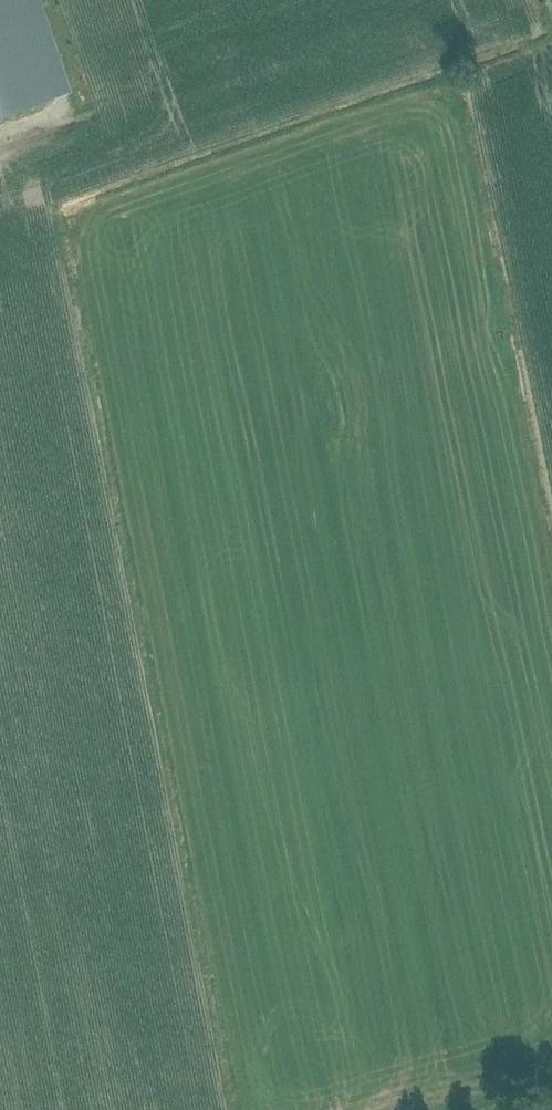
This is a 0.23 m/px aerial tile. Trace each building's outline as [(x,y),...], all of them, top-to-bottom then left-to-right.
[(75,90),(46,0),(0,0),(0,115),(75,90)]
